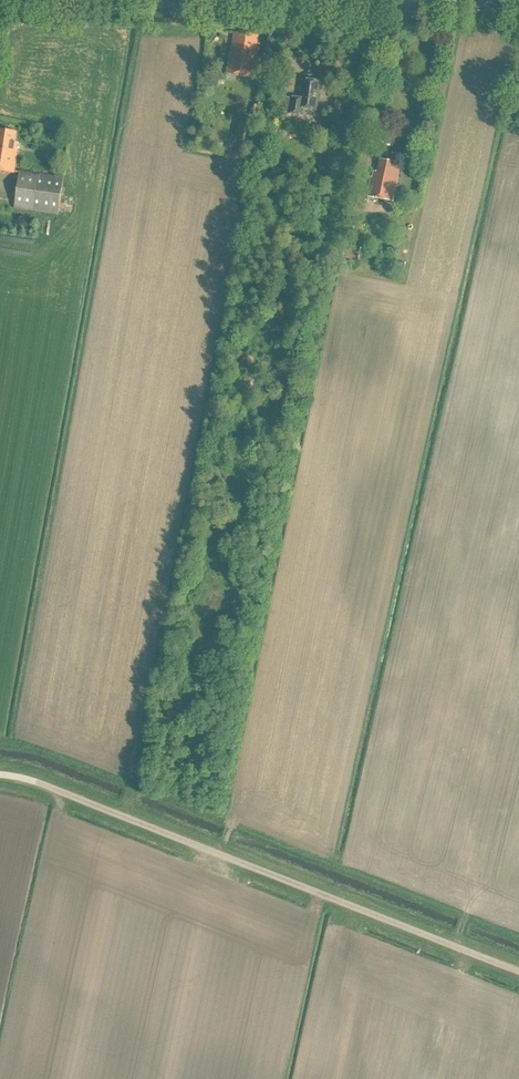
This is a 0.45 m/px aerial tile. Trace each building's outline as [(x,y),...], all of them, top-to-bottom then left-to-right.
[(231,46),(227,74),(255,78),(259,49),(257,48),(258,37),(252,36),(234,33),(232,46),(231,46)] [(319,64),(318,73),(324,75),(326,65),(319,64)] [(291,98),(289,114),(302,116),(303,109),(317,110),(320,82),(303,80),(300,99),(291,98)] [(261,106),(252,105),(251,115),(260,117),(261,106)] [(15,143),(16,133),(0,130),(0,171),(14,173),(17,154),(18,143),(15,143)] [(321,153),(319,172),(333,174),(334,171),(335,171),(336,158),(335,158),(336,154),(321,153)] [(372,177),(368,197),(393,202),(399,168),(395,167),(395,163),(380,160),(378,172),(374,171),(373,177),(372,177)] [(20,171),(14,209),(15,209),(22,211),(58,216),(64,177),(20,171)] [(361,247),(346,244),(343,258),(359,261),(361,247)]
